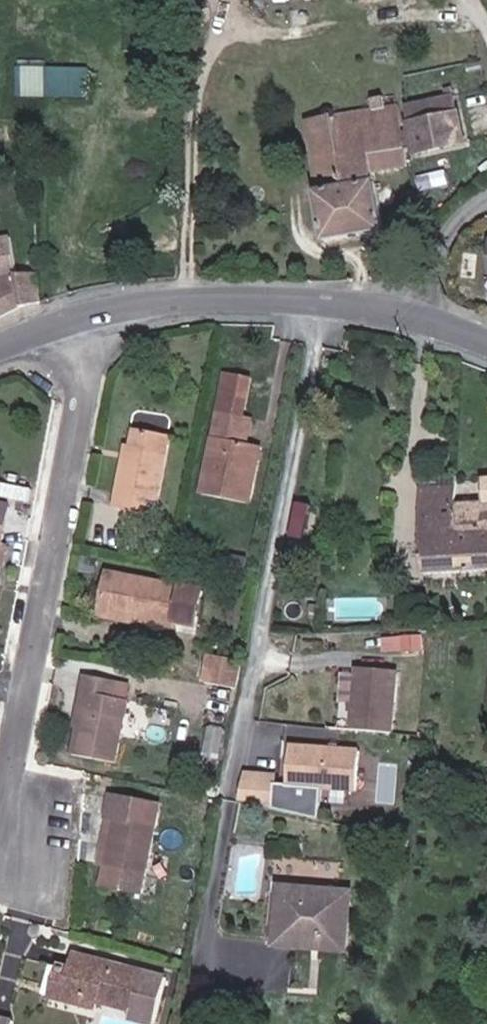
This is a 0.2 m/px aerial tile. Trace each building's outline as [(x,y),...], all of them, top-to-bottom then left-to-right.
[(21,61),(19,92),(86,97),(88,66),(21,61)] [(449,98),(421,100),(400,106),(410,157),(458,149),(449,98)] [(397,107),(308,120),(319,191),(314,192),(322,241),(382,232),(373,173),(407,167),(397,107)] [(19,309),(36,305),(36,276),(17,278),(0,286),(0,317),(19,309)] [(230,418),(237,381),(212,376),(206,414),(230,418)] [(232,445),(236,419),(230,418),(206,414),(191,497),(239,507),(245,474),(238,472),(243,447),(232,445)] [(143,503),(155,438),(126,433),(122,452),(120,464),(112,463),(103,510),(129,516),(132,501),(143,503)] [(250,448),(243,447),(238,472),(245,474),(250,448)] [(115,451),(112,463),(120,464),(122,452),(115,451)] [(486,572),(486,538),(458,538),(457,508),(456,508),(456,492),(452,493),(451,479),(420,480),(421,494),(419,494),(423,576),(486,572)] [(300,500),(295,536),(312,538),(318,503),(300,500)] [(482,507),(457,508),(458,538),(486,538),(486,507),(482,507)] [(97,574),(90,608),(130,616),(129,622),(166,629),(167,624),(186,627),(191,593),(97,574)] [(130,616),(90,608),(89,617),(129,625),(129,622),(130,616)] [(190,685),(222,690),(227,664),(195,658),(190,685)] [(389,732),(400,670),(363,664),(352,726),(389,732)] [(73,698),(66,737),(63,756),(107,765),(118,704),(115,703),(118,688),(73,678),(69,697),(73,698)] [(62,736),(66,737),(73,698),(69,697),(62,736)] [(361,788),(367,748),(298,738),(292,778),(361,788)] [(365,790),(328,789),(328,801),(374,802),(375,759),(366,758),(365,790)] [(103,873),(91,868),(85,887),(133,903),(159,816),(111,801),(105,823),(117,827),(103,873)] [(105,823),(91,868),(103,873),(117,827),(105,823)] [(280,952),(341,958),(346,907),(285,900),(280,952)] [(118,1010),(129,971),(61,951),(55,967),(36,961),(27,993),(71,1006),(74,998),(118,1010)] [(21,1017),(0,1012),(0,1023),(19,1023),(21,1017)]
